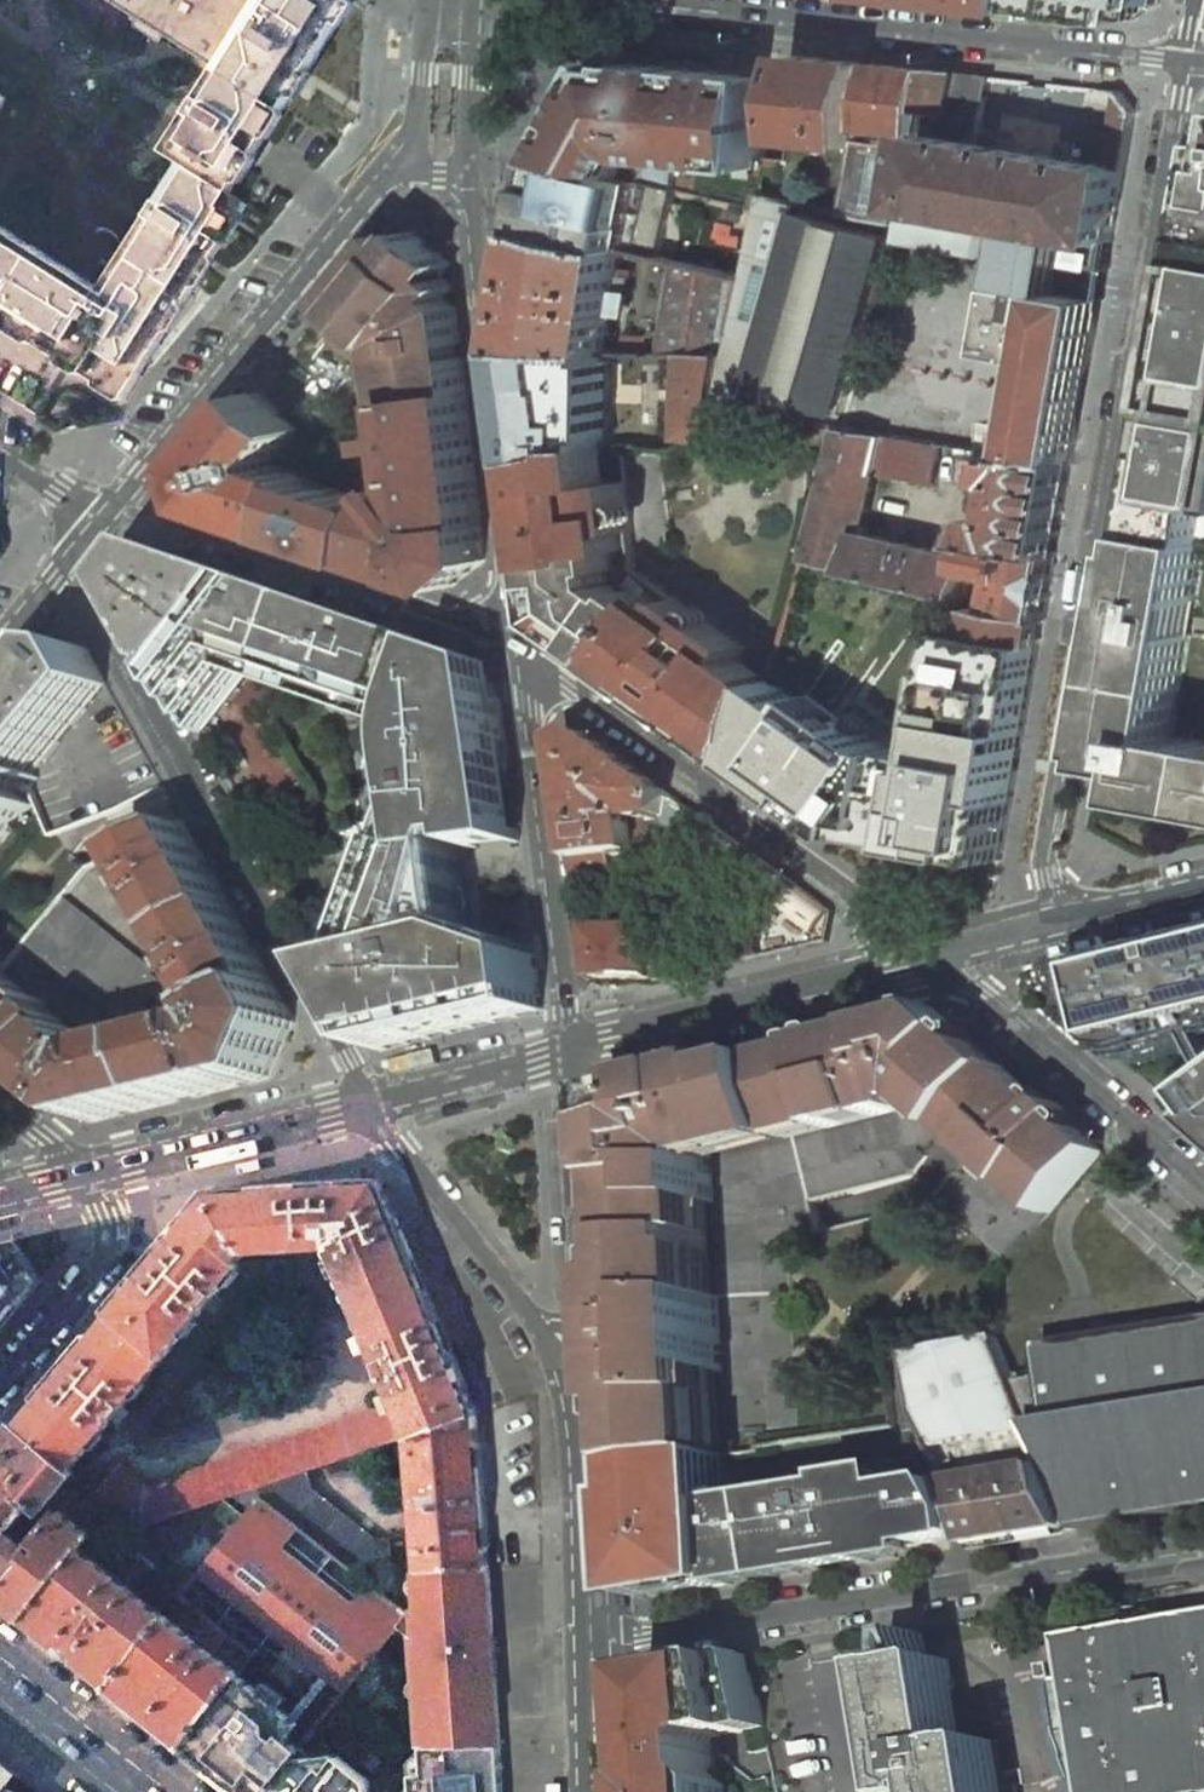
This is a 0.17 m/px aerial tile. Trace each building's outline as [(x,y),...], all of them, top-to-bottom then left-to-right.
[(163,35),(217,69),(260,0),(105,0),(163,35)] [(217,69),(284,111),(295,94),(304,79),(338,26),(352,2),(349,0),(260,0),(217,69)] [(976,3),(1016,7),(1028,9),(1029,0),(950,0),(976,3)] [(1130,20),(1132,0),(1155,2),(1155,0),(1029,0),(1028,9),(1037,9),(1130,20)] [(794,56),(786,137),(858,145),(873,64),(794,56)] [(553,160),(642,182),(656,156),(758,168),(762,134),(769,77),(628,61),(628,66),(607,64),(605,67),(601,75),(598,73),(597,74),(558,148),(560,149),(553,160)] [(895,221),(921,108),(930,70),(873,64),(858,145),(855,159),(846,211),(895,221)] [(250,204),(243,199),(232,193),(284,111),(217,69),(211,79),(166,152),(183,163),(101,290),(0,226),(0,320),(69,363),(126,399),(202,279),(234,230),(240,220),(250,204)] [(1068,266),(1106,273),(1125,168),(1074,159),(1075,153),(1060,150),(1065,125),(1002,114),(997,141),(982,138),(983,130),(983,118),(991,77),(930,70),(921,108),(945,112),(941,122),(938,134),(926,132),(907,236),(994,252),(1000,219),(1024,224),(1017,257),(1055,263),(1068,266)] [(642,182),(553,160),(552,165),(539,227),(624,249),(659,257),(673,189),(642,182)] [(752,387),(840,413),(891,236),(805,210),(752,387)] [(607,352),(624,249),(539,227),(519,349),(607,352)] [(390,233),(359,270),(335,298),(387,342),(390,338),(394,341),(390,348),(396,387),(397,399),(409,398),(466,393),(456,307),(446,297),(452,286),(442,275),(450,263),(413,230),(402,243),(390,233)] [(1200,261),(1176,395),(1156,510),(1150,508),(1146,531),(1203,542),(1203,242),(1200,261)] [(675,262),(658,353),(682,354),(728,355),(743,278),(675,262)] [(1055,263),(1050,289),(1063,291),(1068,266),(1055,263)] [(1091,356),(1095,337),(1097,327),(1102,299),(1063,291),(1050,289),(1013,283),(1002,349),(1040,356),(1029,418),(1022,454),(1073,461),(1076,441),(1074,420),(1074,409),(1076,396),(1081,377),(1091,356)] [(621,336),(621,352),(645,353),(646,336),(621,336)] [(682,435),(710,441),(728,355),(682,354),(682,435)] [(404,485),(396,494),(406,503),(405,509),(388,503),(384,506),(312,481),(310,476),(278,465),(277,458),(301,428),(258,392),(200,462),(211,502),(452,586),(469,573),(485,559),(466,393),(409,398),(412,425),(404,434),(389,436),(391,446),(407,445),(414,447),(419,494),(413,496),(404,485)] [(1007,414),(1001,451),(1022,454),(1029,418),(1007,414)] [(940,485),(946,444),(838,428),(804,559),(892,579),(963,596),(971,566),(973,559),(863,533),(878,473),(940,485)] [(573,636),(654,693),(675,708),(702,727),(728,746),(747,759),(772,681),(737,656),(744,646),(634,567),(636,563),(626,478),(607,480),(604,453),(603,441),(579,440),(580,452),(532,458),(534,474),(548,593),(558,592),(561,615),(579,627),(573,636)] [(976,543),(977,543),(1055,557),(1060,532),(1067,491),(1073,461),(1022,454),(1001,451),(994,478),(1011,481),(1004,520),(983,517),(976,543)] [(1146,531),(1125,645),(1104,762),(1147,769),(1144,788),(1203,799),(1203,743),(1171,737),(1203,563),(1203,542),(1146,531)] [(995,610),(962,603),(954,631),(973,634),(1040,646),(1044,620),(1051,583),(1055,557),(977,543),(973,559),(971,566),(1003,574),(995,610)] [(249,578),(183,555),(177,562),(165,558),(153,554),(146,562),(138,555),(119,579),(166,664),(167,661),(172,663),(169,670),(203,732),(251,675),(290,688),(417,733),(418,729),(419,722),(420,716),(421,711),(422,704),(423,700),(441,649),(424,642),(407,634),(405,632),(398,630),(382,624),(380,632),(377,631),(377,627),(376,624),(374,622),(370,620),(367,619),(364,620),(362,621),(359,625),(268,594),(268,591),(267,587),(263,583),(259,582),(255,583),(253,585),(251,588),(247,586),(249,578)] [(973,634),(963,697),(1029,707),(1033,682),(1040,646),(973,634)] [(107,685),(86,648),(59,645),(20,693),(0,717),(0,751),(25,773),(25,774),(28,781),(68,732),(107,685)] [(418,768),(413,782),(408,796),(391,844),(416,853),(417,853),(426,856),(460,851),(462,842),(464,837),(468,832),(473,827),(475,847),(521,841),(502,701),(499,690),(496,684),(491,677),(481,667),(476,664),(441,649),(423,700),(422,704),(421,711),(420,716),(419,722),(418,729),(417,733),(418,768)] [(917,763),(772,681),(747,759),(761,769),(780,782),(811,805),(820,811),(838,824),(845,830),(851,833),(1001,863),(1006,833),(1012,801),(1021,750),(1029,707),(963,697),(937,694),(917,763)] [(686,847),(706,819),(636,769),(583,731),(565,743),(581,860),(620,855),(621,863),(640,861),(635,819),(658,816),(658,830),(686,847)] [(33,800),(19,788),(18,783),(25,774),(25,773),(0,751),(0,839),(33,800)] [(217,882),(184,824),(129,850),(175,933),(230,905),(217,882)] [(471,931),(460,851),(426,856),(417,853),(416,853),(391,844),(389,852),(372,898),(449,924),(445,935),(537,966),(535,953),(471,931)] [(622,875),(621,863),(620,855),(581,860),(583,880),(622,875)] [(27,944),(120,1017),(127,1007),(139,1016),(154,997),(165,1004),(174,991),(154,974),(157,971),(66,897),(27,944)] [(372,898),(358,941),(355,948),(354,954),(354,962),(354,968),(355,976),(356,984),(359,1002),(362,1012),(365,1023),(380,1051),(543,1010),(541,1001),(537,966),(445,935),(449,924),(372,898)] [(224,1012),(274,984),(262,963),(230,905),(175,933),(221,1014),(224,1012)] [(649,926),(590,927),(597,980),(656,979),(649,926)] [(1124,1057),(1203,1036),(1203,946),(1064,980),(1061,1002),(1124,1057)] [(3,973),(9,966),(0,959),(0,977),(3,973)] [(0,977),(0,1049),(6,1054),(36,1078),(75,1031),(46,1008),(3,973),(0,977)] [(271,1078),(295,1022),(274,984),(224,1012),(229,1022),(164,1039),(175,1102),(271,1078)] [(823,1047),(722,1072),(698,1078),(636,1094),(626,1105),(630,1117),(630,1126),(619,1129),(622,1181),(628,1181),(631,1241),(639,1240),(641,1279),(627,1280),(634,1411),(644,1410),(647,1469),(704,1460),(719,1458),(714,1386),(713,1372),(723,1373),(718,1298),(709,1297),(706,1237),(707,1236),(706,1203),(713,1203),(711,1161),(711,1153),(748,1143),(832,1121),(832,1123),(905,1104),(916,1101),(922,1093),(979,1142),(978,1143),(972,1150),(999,1174),(1006,1166),(1052,1207),(1045,1214),(1047,1216),(1103,1151),(1066,1121),(1071,1116),(1057,1103),(1051,1107),(1004,1067),(1002,1069),(959,1032),(954,1036),(928,1014),(822,1041),(823,1047)] [(36,1078),(91,1122),(159,1105),(175,1102),(164,1039),(107,1054),(76,1030),(75,1031),(36,1078)] [(916,1101),(972,1150),(978,1143),(979,1142),(922,1093),(916,1101)] [(1186,1111),(1203,1126),(1203,1096),(1186,1111)] [(905,1104),(832,1123),(832,1121),(748,1143),(711,1153),(711,1161),(907,1111),(905,1104)] [(1052,1207),(1006,1166),(999,1174),(1045,1214),(1052,1207)] [(385,1378),(409,1437),(412,1436),(477,1414),(429,1299),(380,1180),(210,1191),(15,1423),(71,1469),(112,1419),(118,1424),(124,1418),(118,1413),(206,1307),(213,1312),(218,1306),(212,1300),(242,1264),(239,1261),(246,1252),(330,1247),(381,1370),(374,1373),(377,1381),(385,1378)] [(0,1245),(0,1328),(50,1267),(27,1239),(0,1245)] [(1043,1345),(1072,1527),(1178,1510),(1203,1506),(1203,1321),(1043,1345)] [(949,1484),(964,1516),(968,1537),(970,1545),(1071,1529),(1023,1404),(996,1336),(906,1355),(915,1414),(949,1484)] [(714,1386),(719,1458),(727,1456),(723,1373),(713,1372),(714,1386)] [(120,1464),(97,1491),(108,1500),(140,1526),(252,1489),(306,1471),(402,1439),(388,1406),(147,1487),(120,1464)] [(489,1568),(477,1414),(412,1436),(422,1568),(489,1568)] [(71,1469),(15,1423),(4,1437),(62,1486),(74,1472),(71,1469)] [(29,1510),(28,1502),(29,1500),(41,1510),(62,1486),(4,1437),(0,1442),(0,1584),(29,1548),(6,1529),(8,1526),(16,1526),(29,1510)] [(643,1599),(818,1570),(817,1562),(828,1560),(834,1563),(848,1561),(853,1556),(864,1554),(865,1563),(895,1558),(894,1549),(968,1537),(964,1516),(949,1484),(907,1490),(905,1478),(729,1505),(727,1456),(719,1458),(704,1460),(647,1469),(648,1504),(638,1505),(643,1599)] [(311,1489),(306,1471),(252,1489),(260,1495),(348,1566),(391,1565),(389,1539),(375,1539),(311,1489)] [(238,1673),(181,1745),(223,1778),(240,1791),(265,1791),(301,1748),(312,1733),(349,1686),(407,1614),(397,1604),(348,1566),(260,1495),(183,1590),(184,1591),(180,1596),(205,1616),(228,1635),(253,1654),(238,1673)] [(115,1534),(140,1526),(108,1500),(95,1516),(115,1534)] [(80,1546),(85,1541),(86,1541),(90,1536),(59,1511),(29,1548),(0,1584),(0,1599),(9,1606),(22,1617),(80,1546)] [(111,1570),(80,1546),(22,1617),(69,1655),(108,1686),(165,1614),(134,1589),(153,1566),(129,1547),(111,1570)] [(418,1637),(424,1746),(501,1745),(489,1568),(422,1568),(422,1571),(419,1572),(420,1600),(407,1614),(418,1637)] [(190,1634),(165,1614),(108,1686),(147,1717),(181,1745),(238,1673),(213,1653),(228,1635),(205,1616),(190,1634)] [(1070,1640),(1095,1791),(1203,1791),(1203,1618),(1070,1640)] [(1007,1788),(999,1741),(965,1747),(950,1659),(928,1662),(923,1633),(910,1635),(914,1665),(888,1669),(908,1791),(1008,1791),(1007,1788)] [(654,1769),(656,1791),(732,1791),(732,1789),(718,1775),(717,1757),(713,1757),(711,1739),(720,1737),(722,1734),(766,1724),(751,1651),(694,1664),(648,1672),(654,1769)] [(338,1754),(312,1733),(301,1748),(326,1768),(338,1754)] [(501,1745),(424,1746),(424,1749),(385,1784),(388,1787),(385,1791),(505,1791),(501,1745)] [(367,1791),(368,1790),(369,1787),(369,1782),(366,1778),(338,1754),(326,1768),(301,1748),(265,1791),(366,1791),(367,1791)] [(5,1781),(14,1770),(0,1759),(0,1791),(19,1791),(5,1781)]
